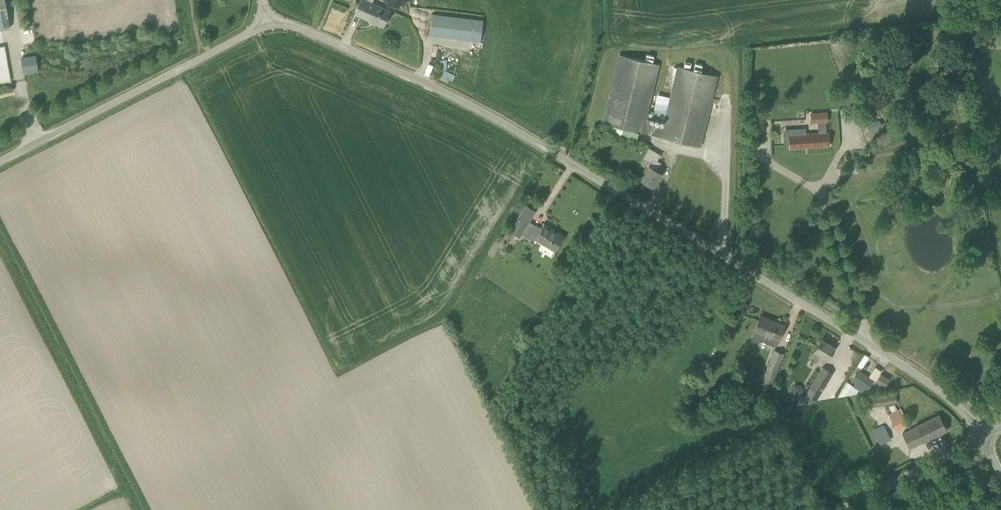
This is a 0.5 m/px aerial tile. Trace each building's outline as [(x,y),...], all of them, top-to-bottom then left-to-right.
[(10,27),(5,0),(0,0),(0,29),(10,27)] [(365,0),(360,0),(354,14),(383,26),(390,11),(365,0)] [(483,20),(432,14),(429,35),(480,41),(483,20)] [(652,93),(651,93),(658,64),(619,55),(605,113),(603,123),(611,125),(623,128),(639,132),(700,147),(702,138),(717,76),(678,66),(671,97),(664,121),(663,125),(645,121),(652,93)] [(38,71),(35,56),(21,58),(24,73),(31,71),(31,72),(38,71)] [(789,135),(790,148),(829,146),(828,132),(826,132),(825,122),(828,122),(827,112),(810,113),(811,123),(817,123),(818,133),(789,135)] [(748,123),(748,133),(763,133),(762,123),(748,123)] [(649,166),(641,180),(653,187),(661,173),(656,170),(661,163),(657,161),(661,155),(649,147),(642,158),(652,163),(650,167),(649,166)] [(533,241),(535,239),(555,251),(564,236),(544,224),(541,228),(529,221),(535,210),(526,205),(510,231),(519,237),(522,233),(533,241)] [(776,346),(778,340),(784,325),(760,316),(754,331),(751,340),(757,342),(761,340),(776,346)] [(821,355),(827,359),(834,347),(821,339),(814,351),(815,351),(810,359),(816,363),(821,355)] [(778,383),(773,381),(784,353),(774,349),(762,380),(764,381),(762,386),(775,391),(778,383)] [(822,366),(808,388),(819,395),(820,392),(825,395),(829,389),(824,386),(833,373),(822,366)] [(867,390),(873,380),(863,373),(856,383),(867,390)] [(876,381),(884,386),(889,380),(881,374),(876,381)] [(895,390),(863,395),(865,406),(897,402),(895,390)] [(900,408),(888,415),(895,429),(908,423),(900,408)] [(946,430),(938,414),(915,426),(903,433),(910,448),(923,442),(946,430)] [(890,438),(884,426),(874,431),(880,443),(890,438)]
